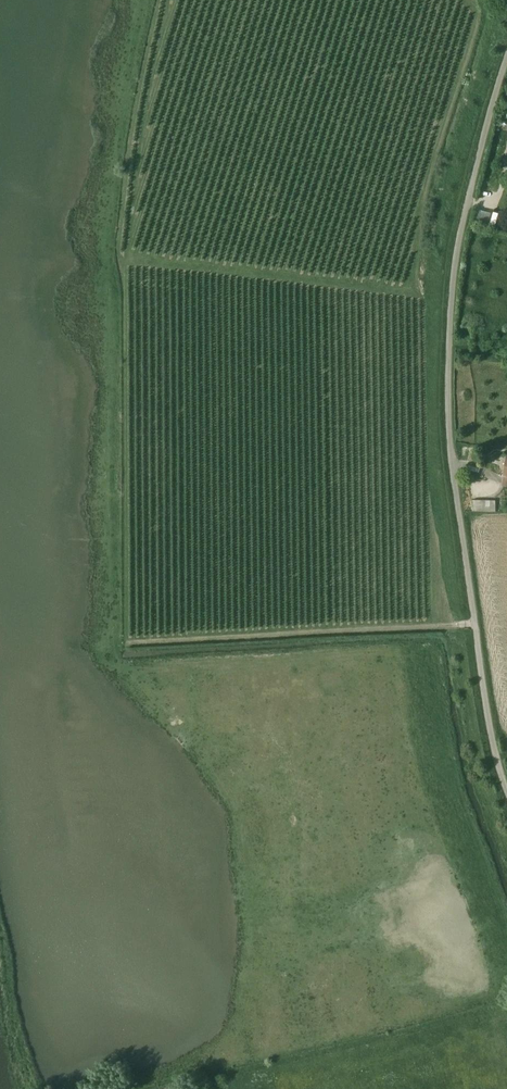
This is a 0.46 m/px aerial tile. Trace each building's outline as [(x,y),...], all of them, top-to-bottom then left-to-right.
[(495,500),(473,500),(473,511),(495,512),(495,500)]
